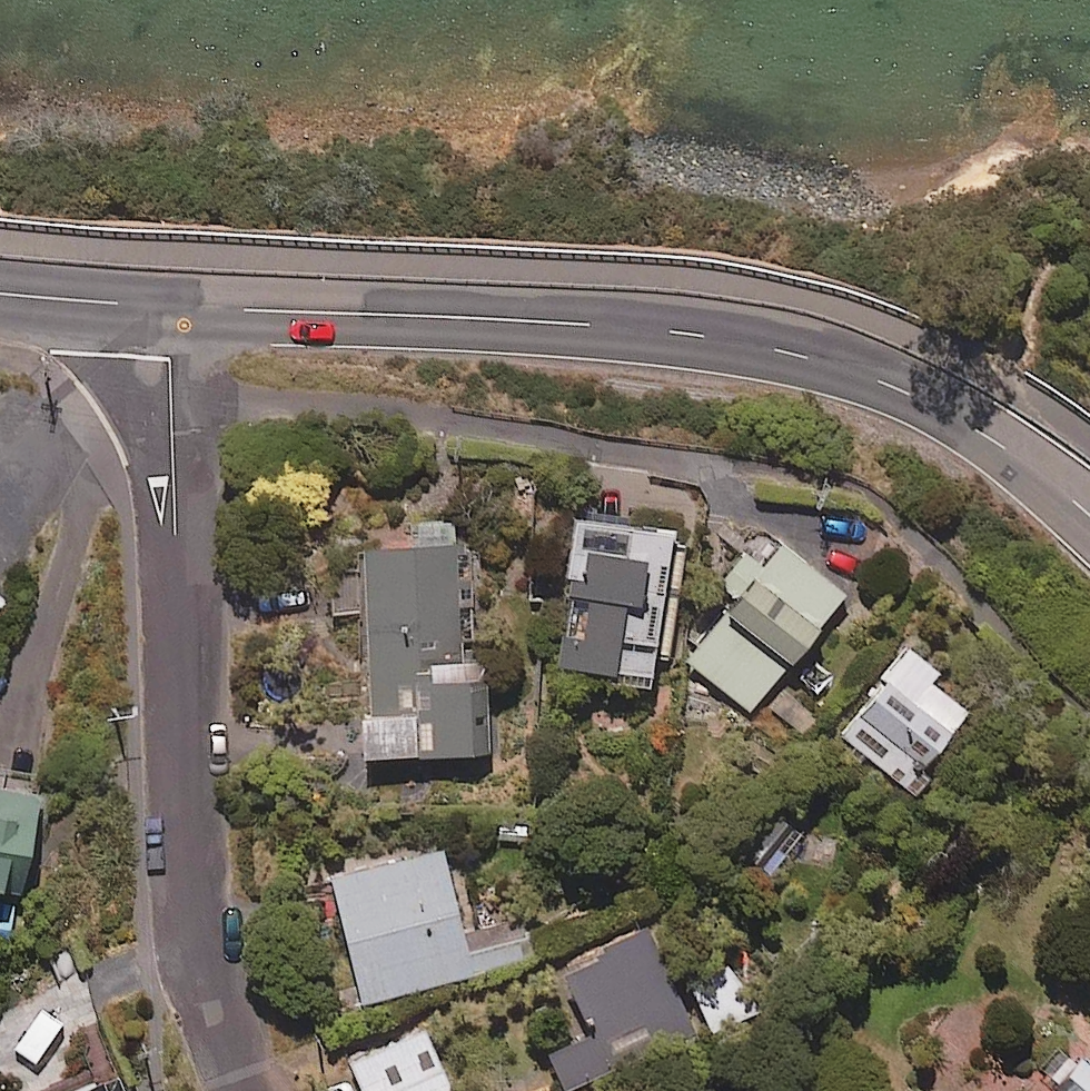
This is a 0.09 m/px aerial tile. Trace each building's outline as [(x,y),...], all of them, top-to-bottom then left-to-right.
[(652,508),(554,499),(541,651),(600,656),(598,669),(639,672),(641,647),(662,649),(673,524),(651,523),(652,508)] [(450,638),(445,512),(400,514),(401,528),(351,530),(359,703),(349,703),(351,747),(480,741),(476,637),(450,638)] [(839,579),(769,527),(677,650),(747,703),(839,579)] [(930,659),(893,632),(827,724),(901,777),(958,698),(921,672),(930,659)] [(0,882),(12,832),(38,838),(54,772),(0,759),(0,882)] [(797,824),(755,796),(725,839),(768,868),(797,824)] [(463,938),(434,829),(316,861),(353,996),(518,952),(511,925),(463,938)] [(635,915),(551,956),(581,1018),(537,1040),(563,1090),(565,1090),(690,1029),(635,915)] [(340,1055),(357,1090),(453,1090),(417,1018),(340,1055)] [(1060,1042),(1022,1090),(1089,1090),(1089,1065),(1060,1042)] [(120,1066),(53,1090),(129,1090),(120,1066)]
